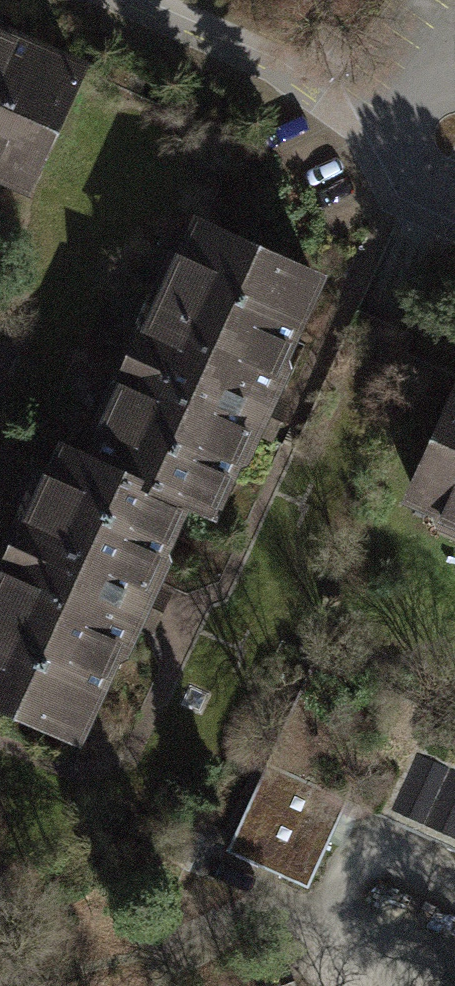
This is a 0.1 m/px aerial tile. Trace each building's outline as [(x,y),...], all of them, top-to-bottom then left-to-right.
[(27,206),(89,65),(0,27),(0,194),(27,206)] [(328,282),(190,221),(83,459),(140,484),(136,494),(187,517),(217,530),(276,399),(328,282)] [(454,374),(396,510),(454,536),(454,374)] [(56,447),(0,571),(0,723),(79,758),(138,627),(187,517),(136,494),(140,484),(83,459),(56,447)] [(267,767),(226,854),(307,892),(348,806),(267,767)] [(431,827),(454,837),(454,773),(431,827)]
